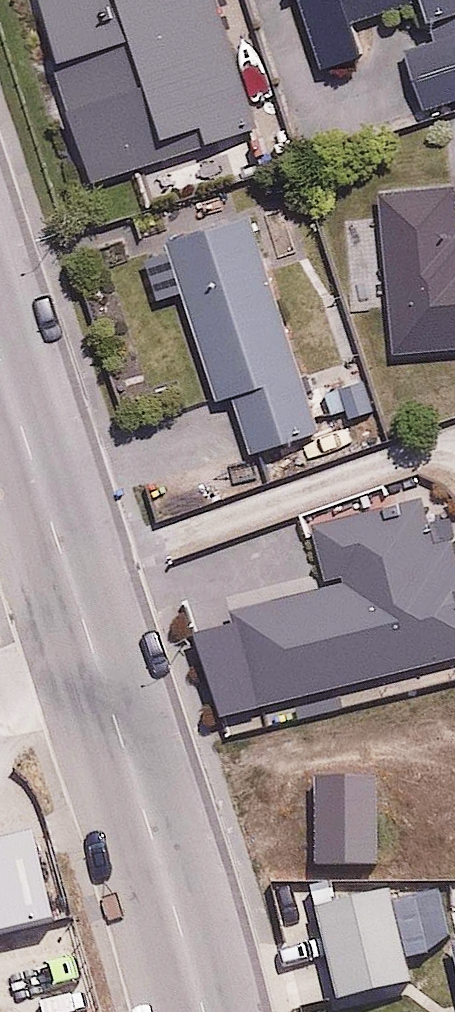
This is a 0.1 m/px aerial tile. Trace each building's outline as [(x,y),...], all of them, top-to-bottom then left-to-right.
[(64,196),(229,145),(185,0),(5,0),(64,196)] [(309,99),(367,82),(357,51),(454,22),(454,0),(280,0),(309,99)] [(394,53),(407,115),(454,105),(454,41),(394,53)] [(343,196),(354,363),(454,356),(454,252),(427,254),(423,191),(343,196)] [(293,445),(225,233),(137,261),(190,427),(203,423),(217,469),(293,445)] [(190,630),(216,727),(446,666),(406,519),(282,552),(295,602),(190,630)] [(342,802),(279,805),(283,882),(346,879),(342,802)] [(28,932),(7,851),(0,853),(0,939),(28,932)] [(284,922),(298,1011),(376,1011),(367,958),(397,953),(390,906),(284,922)] [(405,966),(418,1011),(454,1011),(454,953),(405,966)]
